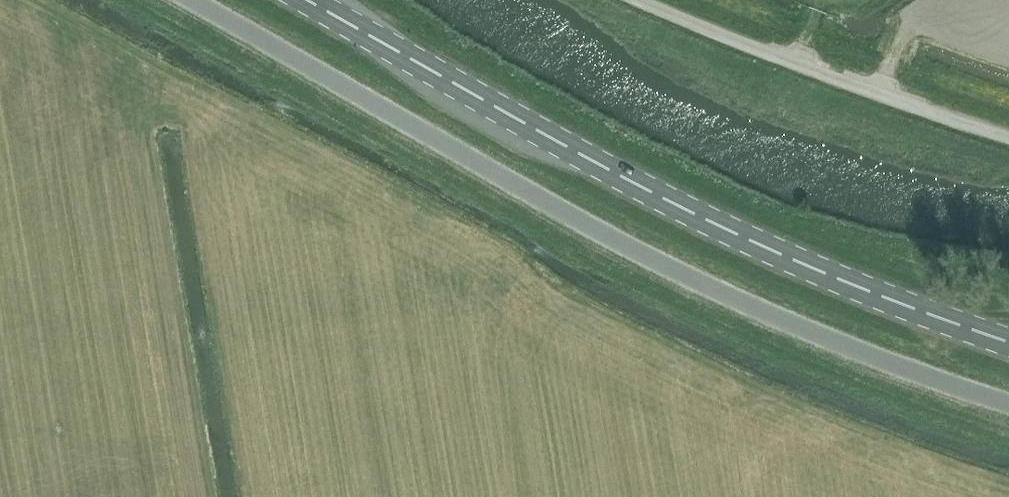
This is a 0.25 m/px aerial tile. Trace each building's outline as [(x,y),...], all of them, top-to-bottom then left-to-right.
[(867,240),(864,249),(884,256),(887,247),(867,240)]
